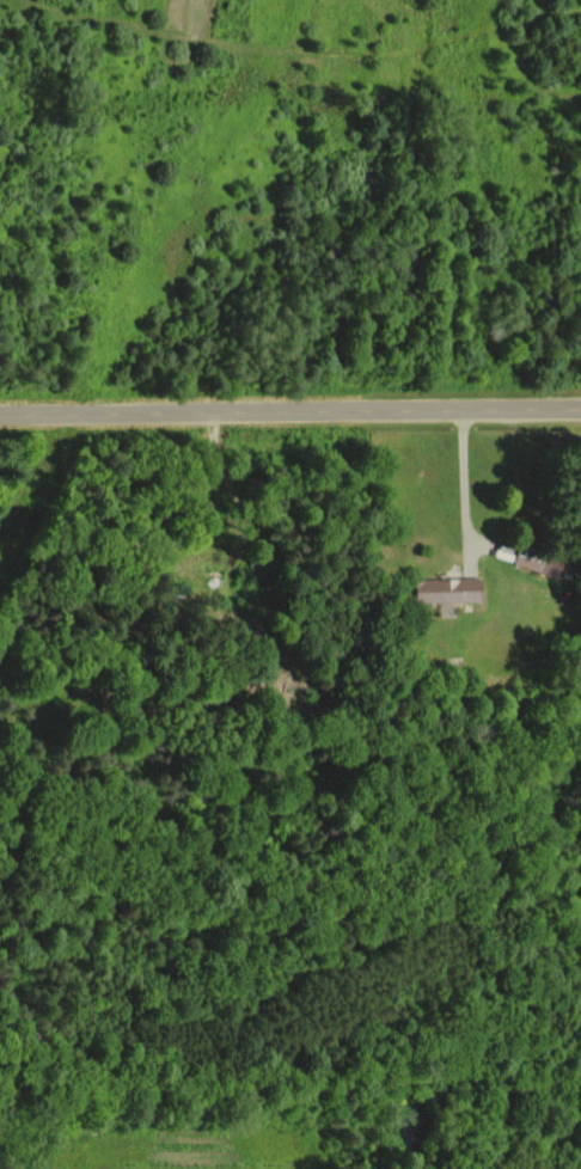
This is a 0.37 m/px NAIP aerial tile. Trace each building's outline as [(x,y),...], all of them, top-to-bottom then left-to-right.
[(481,577),(415,578),(415,602),(481,601),(481,577)]
